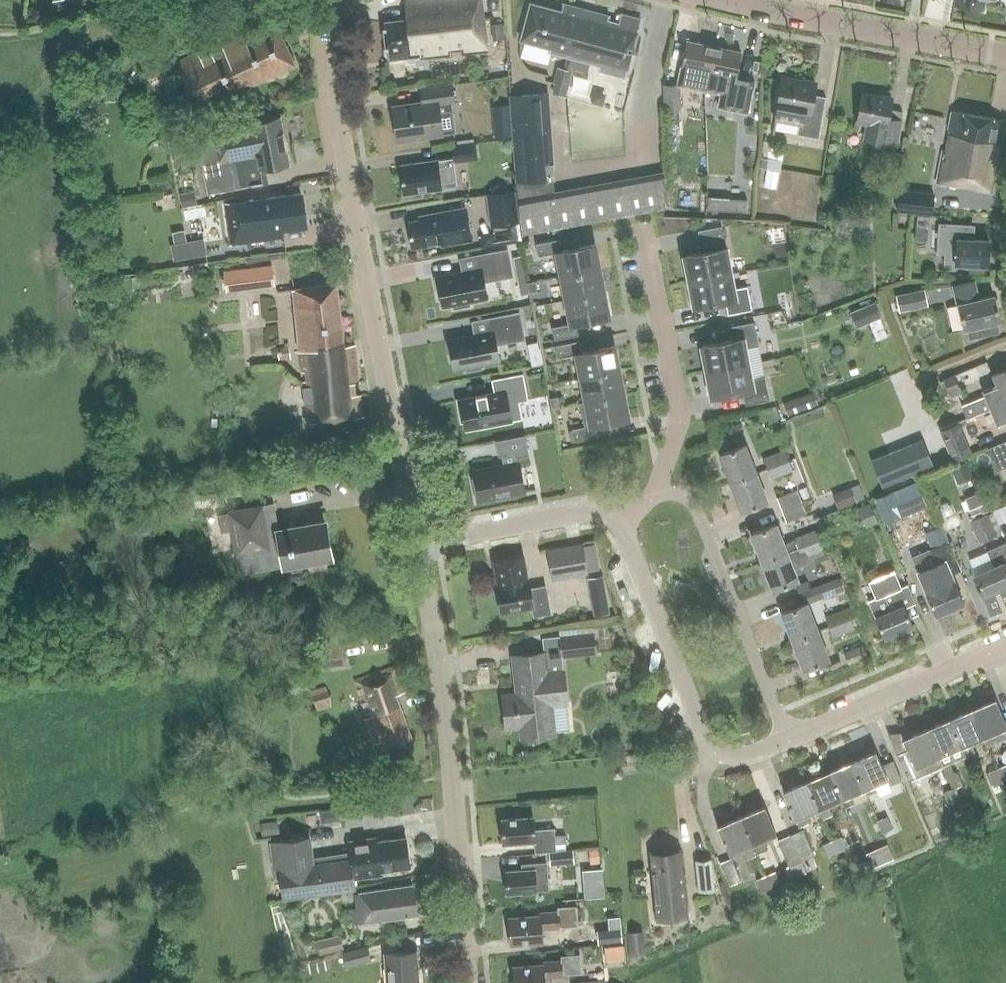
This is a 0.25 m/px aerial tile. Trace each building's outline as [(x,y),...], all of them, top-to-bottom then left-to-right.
[(487,50),(481,0),(413,0),(405,1),(407,19),(384,22),(388,60),(419,56),(419,58),(487,50)] [(954,3),(983,9),(985,0),(955,0),(954,3)] [(561,12),(530,3),(520,40),(550,48),(549,52),(575,59),(572,70),(587,74),(590,63),(600,65),(598,70),(625,77),(640,20),(621,14),(618,24),(607,21),(608,16),(563,4),(561,12)] [(501,38),(500,22),(488,23),(490,39),(501,38)] [(233,94),(295,64),(275,24),(261,31),(258,25),(220,43),(219,41),(207,47),(211,55),(200,60),(196,53),(173,64),(198,115),(234,97),(233,94)] [(713,47),(686,41),(677,85),(705,90),(713,47)] [(741,52),(713,47),(705,90),(721,93),(718,106),(747,112),(754,80),(736,76),(741,52)] [(560,67),(555,66),(548,92),(563,96),(570,69),(572,59),(563,57),(560,67)] [(819,139),(826,97),(814,95),(816,84),(781,78),(774,118),(799,122),(797,135),(819,139)] [(449,109),(440,110),(439,104),(454,102),(452,84),(419,89),(421,102),(392,106),(397,140),(443,133),(443,129),(452,128),(449,109)] [(677,109),(677,84),(660,85),(661,110),(677,109)] [(555,181),(547,92),(512,95),(514,119),(511,119),(521,236),(665,209),(663,172),(554,192),(553,181),(555,181)] [(896,146),(903,112),(890,109),(892,98),(862,93),(857,120),(868,122),(864,140),(896,146)] [(508,104),(491,106),(494,138),(511,137),(508,104)] [(992,193),(1005,121),(952,111),(947,135),(949,135),(946,151),(943,150),(937,183),(992,193)] [(198,134),(208,193),(262,183),(260,169),(289,164),(280,117),(250,123),(251,124),(213,131),(198,134)] [(776,188),(783,151),(772,149),(773,143),(763,141),(758,167),(766,169),(763,186),(776,188)] [(477,158),(475,143),(451,146),(453,158),(399,165),(403,193),(455,186),(457,185),(454,161),(477,158)] [(792,215),(820,218),(822,196),(820,196),(823,173),(784,168),(781,195),(794,197),(792,215)] [(729,198),(730,177),(710,177),(709,208),(746,209),(747,198),(729,198)] [(517,220),(512,190),(483,194),(488,224),(517,220)] [(899,190),(897,213),(931,215),(933,192),(899,190)] [(283,231),(305,227),(301,193),(226,203),(231,244),(284,237),(283,231)] [(464,208),(451,210),(418,216),(419,220),(407,222),(412,248),(440,243),(441,245),(470,240),(464,208)] [(917,215),(914,239),(927,240),(929,216),(917,215)] [(944,253),(943,262),(970,264),(969,271),(984,273),(984,265),(987,265),(989,240),(966,238),(967,225),(937,223),(935,253),(944,253)] [(731,274),(721,226),(698,230),(700,244),(702,252),(684,256),(684,259),(681,260),(683,270),(686,270),(689,282),(731,274)] [(204,238),(170,244),(173,261),(207,254),(204,238)] [(600,269),(595,244),(562,251),(559,239),(536,243),(538,256),(556,252),(560,277),(600,269)] [(434,277),(438,300),(441,299),(443,308),(452,306),(453,309),(470,306),(470,304),(488,300),(485,282),(513,276),(508,248),(473,255),(476,268),(434,277)] [(229,276),(226,277),(226,283),(230,283),(231,291),(275,285),(273,267),(229,273),(229,276)] [(604,293),(600,269),(560,277),(565,300),(604,293)] [(733,288),(731,274),(689,282),(691,293),(688,293),(690,304),(693,303),(693,307),(725,301),(728,314),(751,309),(747,286),(733,288)] [(998,306),(997,299),(994,299),(993,296),(978,299),(974,282),(949,287),(954,307),(959,306),(964,329),(966,329),(969,339),(999,333),(996,322),(999,322),(996,308),(998,306)] [(308,423),(363,416),(360,390),(354,391),(353,383),(359,382),(354,344),(344,346),(336,284),(295,289),(299,350),(308,423)] [(926,304),(923,289),(894,295),(897,310),(926,304)] [(609,317),(604,293),(565,300),(569,324),(552,327),(554,339),(578,335),(576,323),(609,317)] [(877,298),(851,310),(859,326),(885,314),(877,298)] [(797,321),(794,301),(776,305),(777,311),(781,310),(787,325),(797,321)] [(519,312),(489,318),(492,331),(446,340),(450,362),(453,361),(455,370),(464,368),(465,371),(482,368),(481,364),(499,361),(496,344),(525,339),(519,312)] [(748,364),(745,348),(758,345),(754,322),(730,326),(732,340),(701,346),(702,349),(699,350),(701,361),(704,360),(706,372),(748,364)] [(620,371),(615,346),(581,352),(579,341),(555,345),(558,357),(575,354),(580,378),(620,371)] [(288,359),(286,347),(274,348),(276,360),(288,359)] [(960,386),(977,379),(991,373),(986,360),(937,380),(943,393),(949,391),(951,396),(962,392),(960,386)] [(751,378),(748,364),(706,372),(708,383),(705,384),(707,394),(710,394),(711,397),(742,391),(745,405),(769,400),(764,375),(751,378)] [(1005,396),(1005,364),(998,367),(1000,371),(992,374),(997,387),(984,393),(988,403),(1005,396)] [(624,395),(620,371),(580,378),(584,402),(624,395)] [(494,393),(458,400),(462,421),(465,420),(466,430),(522,419),(519,402),(528,400),(523,373),(491,379),(494,393)] [(629,418),(624,395),(579,403),(584,427),(571,429),(574,441),(597,437),(595,425),(629,418)] [(984,396),(976,399),(977,399),(981,411),(989,407),(984,396)] [(988,403),(992,412),(1005,406),(1005,408),(1005,396),(988,403)] [(966,418),(970,416),(981,411),(977,399),(976,399),(961,406),(966,418)] [(971,452),(958,423),(939,431),(952,461),(971,452)] [(503,465),(474,470),(480,500),(524,492),(518,462),(517,462),(517,457),(528,454),(525,435),(495,441),(498,457),(501,456),(503,465)] [(882,487),(933,465),(922,438),(871,460),(882,487)] [(987,448),(996,471),(1005,467),(1005,441),(987,448)] [(730,482),(755,472),(745,444),(719,454),(730,482)] [(766,468),(789,460),(785,450),(763,458),(766,468)] [(789,460),(766,468),(770,479),(793,470),(789,460)] [(973,477),(966,462),(950,469),(957,484),(973,477)] [(755,472),(730,482),(741,511),(767,501),(755,472)] [(779,510),(799,502),(794,489),(774,497),(779,510)] [(890,489),(872,496),(885,526),(902,518),(890,489)] [(969,509),(980,504),(985,502),(979,491),(964,498),(969,509)] [(803,514),(799,504),(799,502),(779,510),(784,521),(803,514)] [(876,522),(868,502),(856,507),(865,527),(876,522)] [(991,511),(985,514),(980,504),(969,509),(974,519),(971,521),(981,543),(1001,533),(991,511)] [(227,511),(228,513),(216,515),(219,531),(231,529),(239,573),(287,564),(292,570),(302,568),(304,562),(331,557),(324,521),(278,529),(276,517),(265,519),(262,505),(227,511)] [(1004,505),(991,511),(998,524),(1005,520),(1005,508),(1004,505)] [(761,562),(820,540),(816,530),(783,543),(776,524),(750,534),(761,562)] [(941,524),(923,532),(930,547),(947,540),(941,524)] [(820,540),(761,562),(772,590),(798,581),(793,568),(807,562),(805,556),(823,549),(820,540)] [(930,547),(936,563),(918,571),(937,615),(964,603),(951,573),(960,570),(947,540),(930,547)] [(970,558),(985,594),(1005,585),(1005,543),(970,558)] [(554,580),(587,573),(586,568),(582,545),(549,551),(553,574),(554,580)] [(529,589),(523,554),(493,560),(497,586),(496,586),(501,612),(532,606),(534,615),(549,613),(545,586),(529,589)] [(870,582),(876,597),(869,599),(884,637),(912,625),(905,606),(903,605),(912,601),(905,584),(900,587),(894,572),(870,582)] [(602,576),(587,578),(594,616),(609,613),(602,576)] [(839,578),(806,590),(802,592),(806,603),(844,589),(839,578)] [(792,642),(817,631),(806,603),(781,613),(792,642)] [(828,627),(850,618),(856,616),(853,608),(847,610),(846,609),(824,617),(828,627)] [(854,628),(850,618),(828,627),(832,637),(854,628)] [(540,639),(542,653),(512,656),(517,694),(502,695),(506,727),(520,726),(522,738),(554,734),(550,703),(566,702),(562,670),(561,670),(560,659),(596,655),(594,635),(592,636),(590,623),(556,627),(557,637),(540,639)] [(817,631),(792,642),(803,670),(828,660),(817,631)] [(346,666),(343,641),(311,644),(314,669),(346,666)] [(866,657),(860,644),(841,652),(846,665),(866,657)] [(371,743),(375,741),(378,749),(411,738),(396,694),(404,692),(395,665),(355,679),(366,713),(371,711),(372,716),(362,719),(371,743)] [(329,706),(322,686),(308,690),(315,710),(329,706)] [(996,701),(972,711),(984,738),(988,746),(1005,739),(1005,725),(996,701)] [(984,738),(972,711),(950,720),(965,756),(965,757),(974,753),(970,744),(984,738)] [(950,720),(927,730),(939,757),(943,766),(953,789),(963,784),(957,772),(953,771),(950,763),(965,756),(950,720)] [(943,766),(939,757),(927,730),(903,740),(909,754),(898,758),(908,781),(943,766)] [(852,763),(863,790),(866,796),(876,791),(874,785),(886,780),(889,786),(902,780),(893,760),(882,765),(876,753),(852,763)] [(863,790),(852,763),(829,773),(841,799),(844,808),(854,804),(851,795),(863,790)] [(1002,780),(1005,778),(1005,768),(1005,764),(997,768),(1002,780)] [(991,784),(1002,780),(997,768),(986,772),(991,784)] [(826,806),(841,799),(829,773),(806,783),(817,809),(821,819),(830,815),(826,806)] [(805,815),(817,809),(806,783),(783,793),(799,829),(810,824),(805,815)] [(954,800),(955,800),(950,787),(939,792),(948,812),(957,808),(954,800)] [(740,818),(755,853),(766,849),(762,840),(776,834),(764,807),(740,818)] [(877,820),(882,832),(891,828),(886,815),(877,820)] [(533,851),(555,849),(554,827),(533,829),(532,816),(501,818),(502,842),(533,840),(533,851)] [(742,859),(755,853),(740,818),(717,828),(729,855),(739,850),(742,859)] [(789,836),(800,862),(814,856),(803,830),(789,836)] [(556,849),(564,849),(563,843),(563,835),(555,836),(556,843),(556,849)] [(410,864),(406,838),(405,836),(376,841),(375,836),(348,841),(350,851),(351,857),(312,863),(308,838),(267,844),(271,868),(276,868),(284,900),(316,891),(316,893),(355,887),(353,878),(381,874),(380,871),(410,866),(410,864)] [(789,867),(800,862),(789,836),(777,841),(789,867)] [(831,841),(836,852),(845,849),(840,837),(831,841)] [(826,856),(836,852),(831,841),(821,845),(826,856)] [(887,844),(865,853),(871,867),(893,858),(887,844)] [(689,916),(681,848),(649,852),(657,920),(689,916)] [(599,863),(597,849),(588,850),(590,864),(599,863)] [(549,866),(573,863),(572,850),(548,853),(549,866)] [(739,879),(730,857),(718,862),(727,884),(739,879)] [(714,890),(711,859),(694,861),(697,892),(714,890)] [(547,889),(545,861),(527,862),(520,863),(521,869),(504,871),(506,892),(547,889)] [(582,870),(584,898),(605,896),(602,868),(582,870)] [(764,875),(770,887),(779,883),(774,871),(764,875)] [(759,891),(770,887),(764,875),(754,879),(759,891)] [(377,891),(359,893),(362,909),(350,910),(352,922),(382,917),(382,918),(417,913),(412,884),(377,890),(377,891)] [(565,927),(570,926),(577,926),(575,905),(555,906),(556,912),(539,913),(539,915),(508,918),(510,943),(542,941),(541,929),(565,927)] [(631,950),(647,948),(644,927),(628,929),(631,950)] [(597,931),(598,943),(621,940),(620,928),(609,930),(597,931)] [(591,930),(568,931),(569,945),(592,944),(591,930)] [(341,947),(337,934),(314,940),(317,953),(341,947)] [(603,947),(605,961),(624,959),(622,944),(603,947)] [(369,959),(365,945),(340,951),(344,965),(369,959)] [(416,951),(385,953),(388,982),(418,982),(416,951)] [(543,964),(512,966),(513,982),(545,982),(545,976),(563,975),(563,974),(580,972),(579,954),(560,955),(561,960),(543,962),(543,964)]
